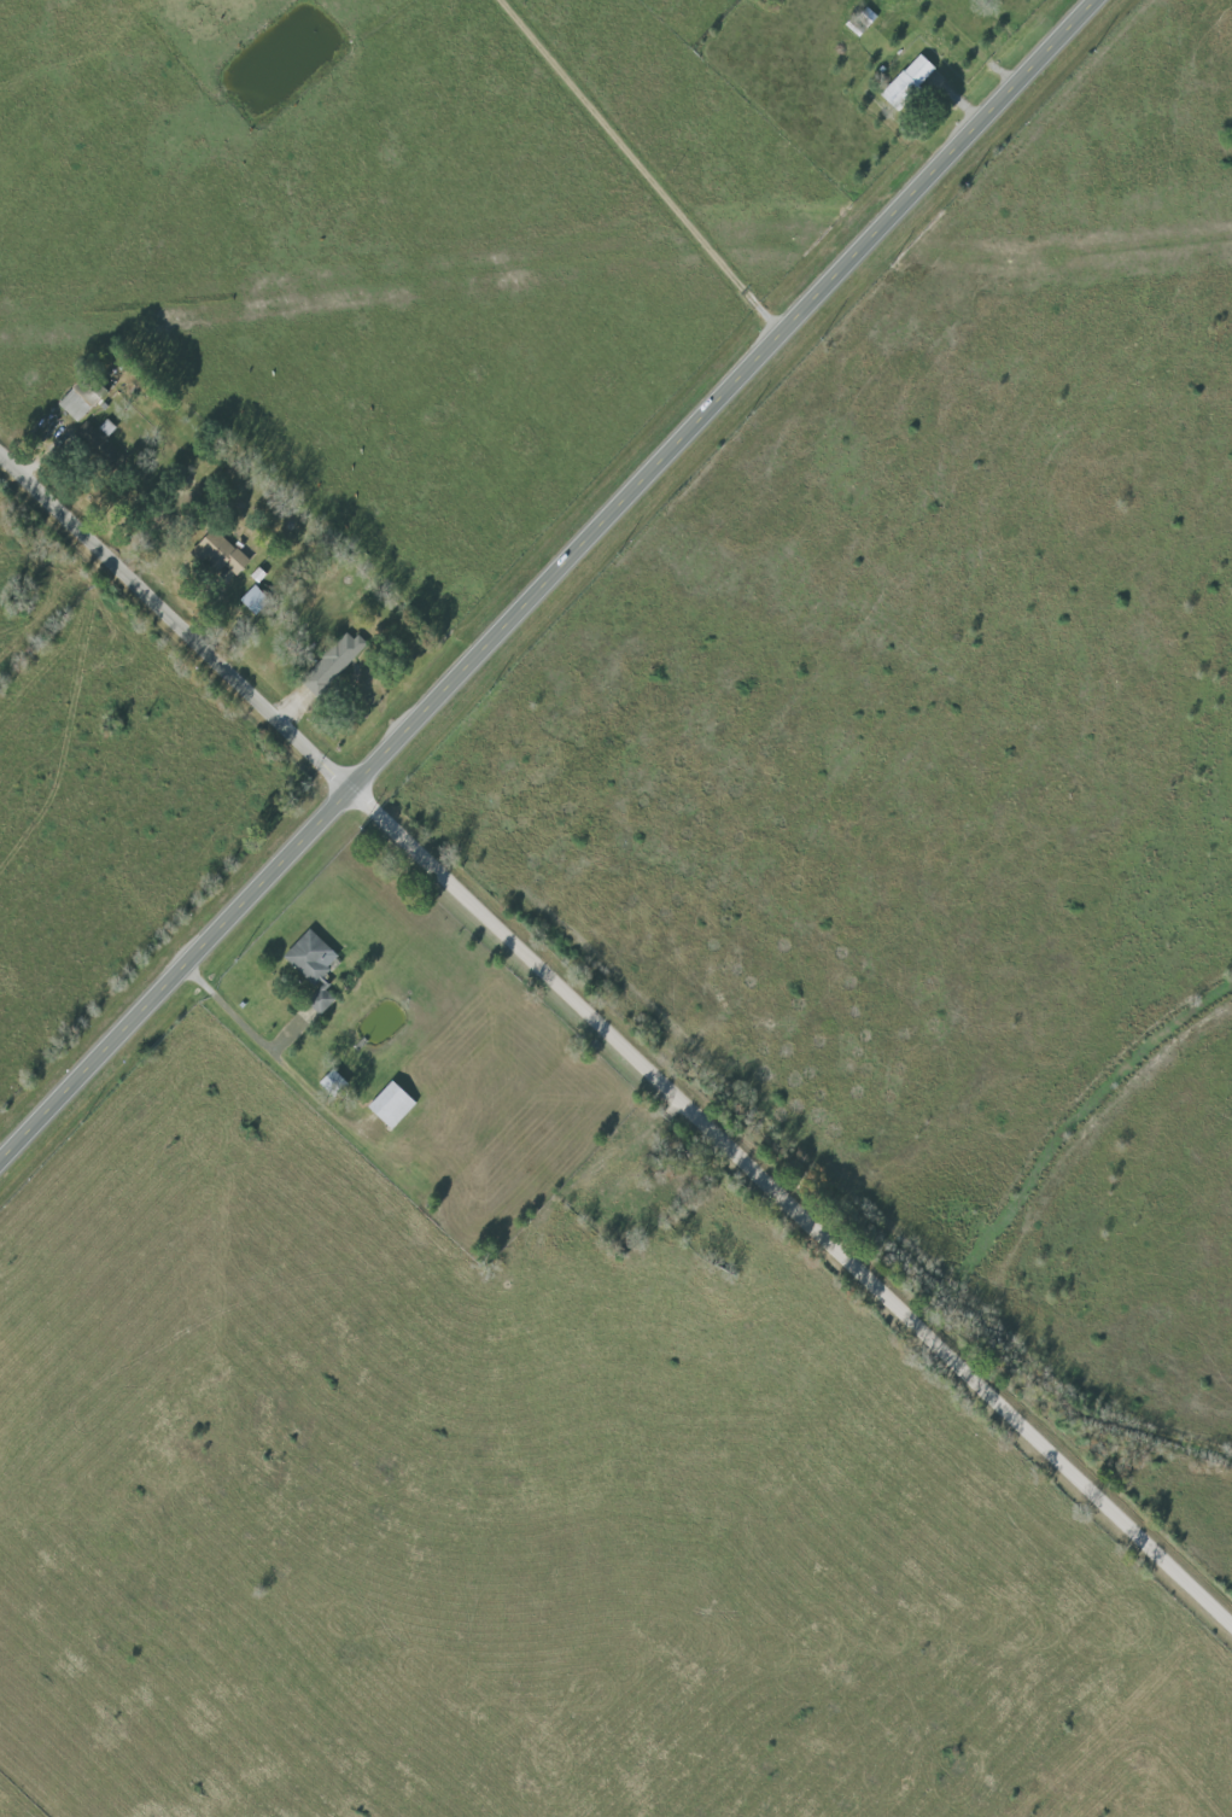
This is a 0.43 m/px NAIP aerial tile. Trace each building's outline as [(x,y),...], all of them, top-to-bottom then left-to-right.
[(882,95),(898,111),(939,68),(922,53),(882,95)] [(104,398),(84,379),(60,404),(79,423),(104,398)] [(216,529),(200,546),(236,578),(252,561),(216,529)] [(241,601),(255,617),(273,601),(258,585),(241,601)] [(303,682),(319,697),(367,646),(351,631),(303,682)] [(342,958),(313,929),(285,956),(318,990),(308,1000),(323,1015),(338,1000),(328,990),(334,985),(324,975),(342,958)] [(395,1129),(420,1102),(397,1081),(372,1108),(395,1129)]
